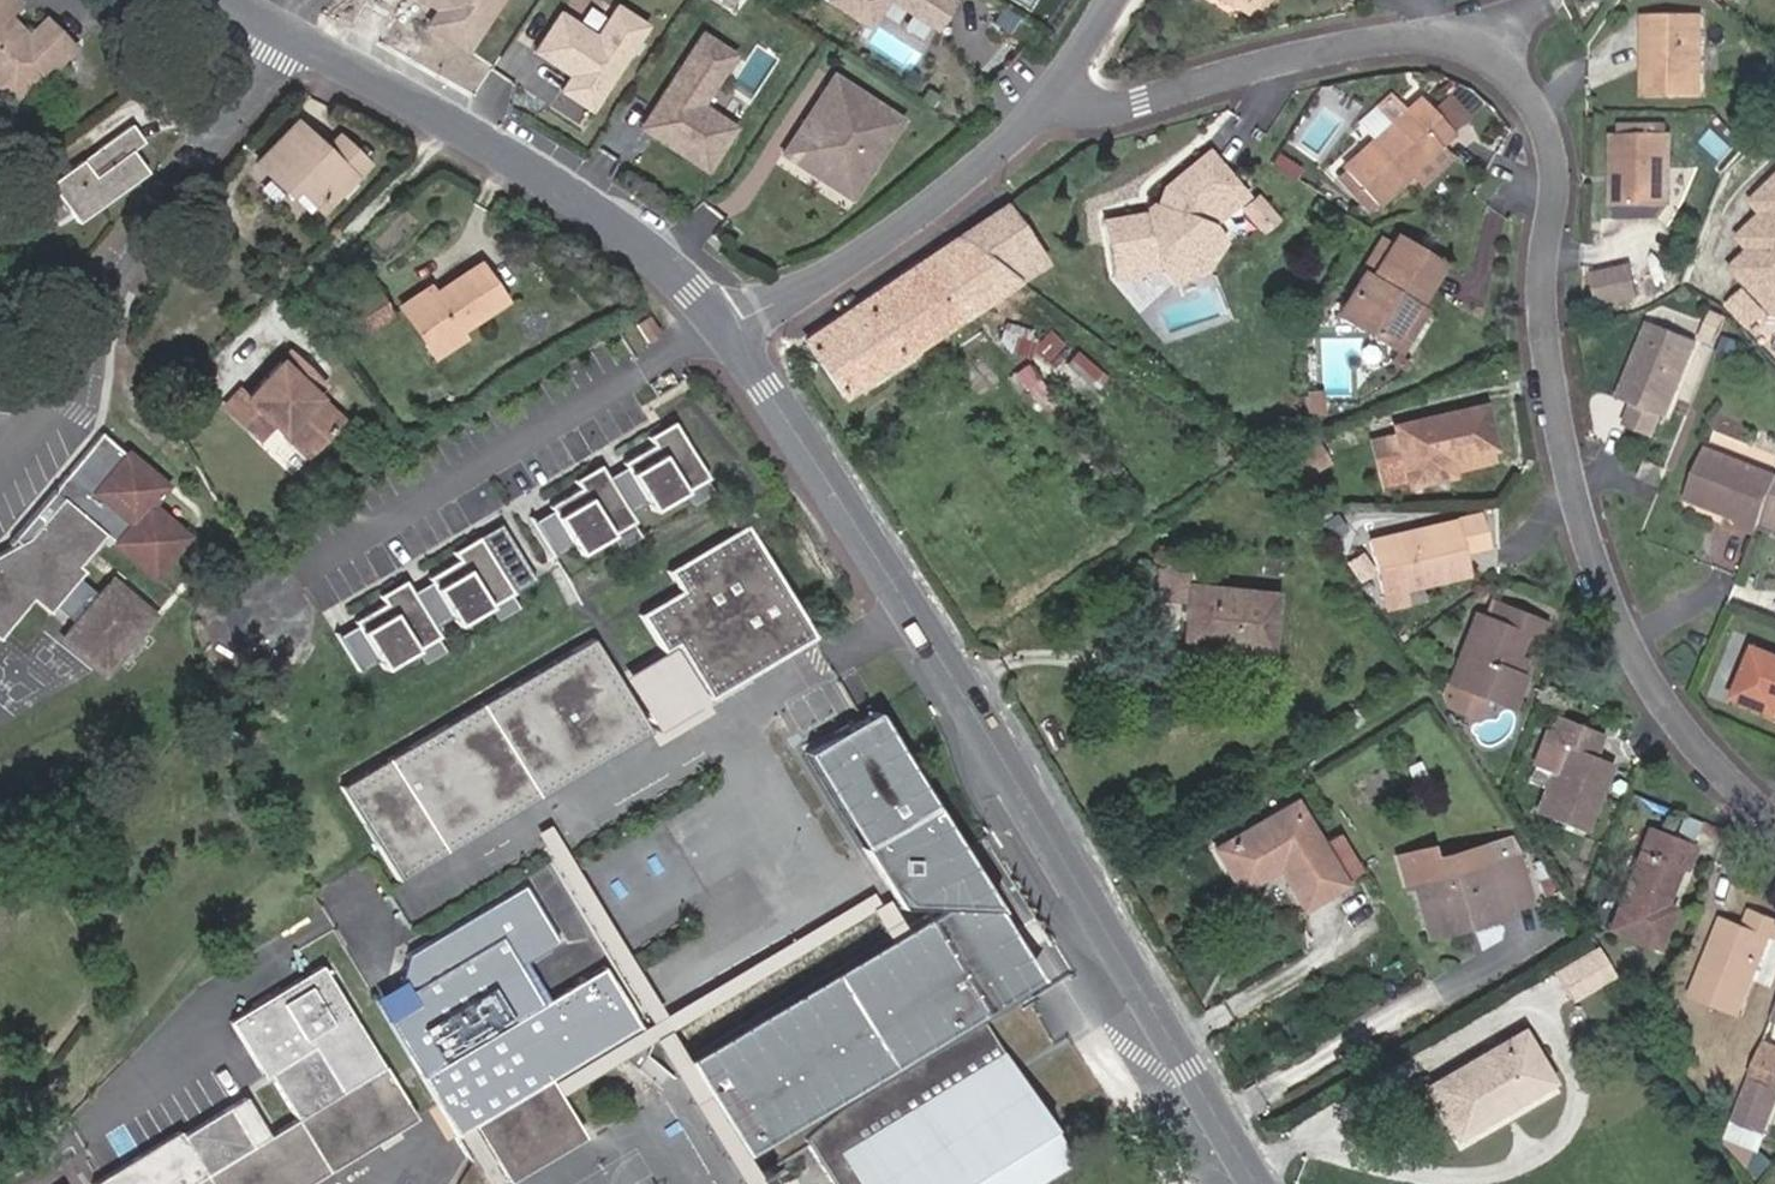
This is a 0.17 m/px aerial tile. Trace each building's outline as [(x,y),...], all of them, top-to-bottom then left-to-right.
[(50,63),(55,67),(74,48),(45,19),(27,36),(8,16),(21,3),(17,0),(0,0),(0,85),(1,85),(13,98),(50,63)] [(436,10),(451,20),(441,35),(465,51),(480,28),(478,19),(491,0),(421,0),(436,10)] [(862,23),(877,0),(827,0),(862,23)] [(932,25),(949,0),(893,0),(932,25)] [(1245,0),(1227,0),(1253,15),(1262,0),(1258,0),(1255,6),(1245,0)] [(597,38),(560,14),(535,52),(571,75),(561,91),(590,110),(646,26),(617,7),(597,38)] [(451,20),(436,10),(426,25),(441,35),(451,20)] [(1703,98),(1703,14),(1650,14),(1650,62),(1645,63),(1645,98),(1703,98)] [(652,114),(668,125),(658,139),(706,171),(735,127),(701,105),(734,54),(705,35),(652,114)] [(831,76),(803,119),(819,129),(846,86),(831,76)] [(803,119),(780,153),(822,181),(862,173),(897,119),(846,86),(819,129),(803,119)] [(1449,133),(1469,114),(1448,91),(1428,110),(1449,133)] [(1410,173),(1439,148),(1436,145),(1449,133),(1428,110),(1418,99),(1344,165),(1346,168),(1377,203),(1410,173)] [(658,139),(668,125),(652,114),(642,129),(658,139)] [(366,162),(337,135),(324,148),(295,121),(255,162),(277,182),(284,175),(317,206),(349,173),(353,176),(366,162)] [(77,222),(146,172),(132,151),(144,142),(131,124),(49,184),(77,222)] [(1669,206),(1668,133),(1618,134),(1619,206),(1669,206)] [(1414,178),(1442,152),(1439,148),(1410,173),(1414,178)] [(1191,255),(1209,225),(1211,222),(1243,195),(1207,152),(1164,187),(1155,212),(1106,222),(1115,277),(1159,267),(1191,255)] [(1377,203),(1346,168),(1335,178),(1367,212),(1377,203)] [(317,206),(284,175),(277,182),(314,217),(353,176),(349,173),(317,206)] [(862,173),(822,181),(846,197),(862,173)] [(1734,266),(1774,309),(1774,177),(1751,200),(1763,212),(1739,235),(1752,249),(1734,266)] [(13,214),(1,197),(0,197),(0,224),(13,214)] [(1272,218),(1255,197),(1242,208),(1260,229),(1272,218)] [(1002,207),(803,342),(840,397),(1039,262),(1002,207)] [(1203,269),(1220,241),(1209,225),(1191,255),(1159,267),(1171,281),(1203,269)] [(1381,341),(1407,301),(1414,305),(1440,264),(1395,236),(1389,244),(1369,277),(1361,272),(1336,312),(1381,341)] [(1369,277),(1389,244),(1382,240),(1361,272),(1369,277)] [(458,329),(503,299),(478,264),(433,294),(428,287),(404,303),(431,344),(456,327),(458,329)] [(1635,264),(1600,271),(1605,301),(1641,294),(1635,264)] [(1394,349),(1419,309),(1414,305),(1407,301),(1381,341),(1394,349)] [(1699,341),(1651,322),(1636,360),(1645,363),(1629,403),(1636,406),(1628,427),(1655,437),(1663,417),(1669,419),(1699,341)] [(437,353),(462,336),(458,329),(456,327),(431,344),(437,353)] [(340,418),(315,394),(306,385),(314,376),(288,351),(246,395),(238,388),(222,405),(259,440),(272,426),(304,457),(340,418)] [(1629,403),(1645,363),(1636,360),(1620,400),(1629,403)] [(323,385),(314,376),(306,385),(315,394),(323,385)] [(1320,413),(1319,392),(1305,392),(1306,413),(1320,413)] [(1449,458),(1494,447),(1483,405),(1394,427),(1396,435),(1408,485),(1452,474),(1449,458)] [(704,474),(671,418),(646,433),(651,441),(621,459),(623,463),(605,473),(626,508),(644,497),(649,507),(679,489),(702,475),(704,474)] [(32,598),(50,613),(51,611),(49,610),(55,603),(76,621),(64,636),(105,670),(119,653),(111,646),(131,623),(139,630),(154,614),(112,578),(97,596),(76,578),(82,572),(83,572),(85,570),(78,565),(103,534),(105,537),(107,534),(153,573),(185,533),(148,503),(163,484),(145,469),(100,432),(13,536),(19,541),(0,551),(0,634),(32,598)] [(1408,485),(1396,435),(1372,441),(1384,491),(1408,485)] [(1295,481),(1329,461),(1317,441),(1284,460),(1295,481)] [(1757,535),(1762,523),(1774,527),(1774,476),(1706,448),(1685,498),(1739,520),(1736,527),(1757,535)] [(605,473),(598,461),(573,477),(578,484),(547,503),(549,507),(530,518),(551,553),(570,541),(576,550),(606,532),(629,519),(631,517),(626,508),(605,473)] [(702,475),(679,489),(687,502),(710,488),(702,475)] [(1467,576),(1453,517),(1366,538),(1380,597),(1405,591),(1467,576)] [(629,519),(606,532),(614,545),(637,532),(629,519)] [(532,576),(499,520),(452,549),(457,557),(426,575),(429,578),(411,589),(431,624),(449,613),(454,622),(485,604),(508,591),(532,576)] [(675,587),(635,612),(656,647),(669,639),(702,694),(810,630),(744,520),(664,568),(675,587)] [(1269,652),(1275,593),(1188,584),(1190,569),(1157,566),(1153,600),(1187,603),(1183,644),(1269,652)] [(431,624),(411,589),(404,577),(378,592),(383,600),(353,618),(356,623),(336,634),(356,667),(376,655),(381,666),(412,648),(434,634),(437,633),(431,624)] [(508,591),(485,604),(493,618),(515,604),(508,591)] [(1409,606),(1405,591),(1380,597),(1384,611),(1409,606)] [(1511,670),(1516,656),(1525,634),(1538,639),(1545,622),(1495,603),(1488,618),(1475,613),(1448,681),(1483,695),(1511,707),(1524,675),(1519,674),(1511,670)] [(119,653),(139,630),(131,623),(111,646),(119,653)] [(434,634),(412,648),(420,661),(443,648),(434,634)] [(395,877),(643,730),(611,674),(589,636),(340,784),(380,852),(395,877)] [(662,702),(669,714),(702,694),(669,639),(656,647),(611,674),(643,730),(652,724),(645,712),(656,705),(656,706),(662,702)] [(1758,649),(1738,699),(1774,714),(1774,656),(1758,649)] [(1519,674),(1524,659),(1516,656),(1511,670),(1519,674)] [(1475,715),(1483,695),(1448,681),(1443,694),(1447,705),(1475,715)] [(709,706),(702,694),(669,714),(652,724),(643,730),(650,741),(709,706)] [(669,714),(662,702),(656,706),(656,705),(645,712),(652,724),(669,714)] [(919,854),(930,802),(875,709),(863,716),(804,751),(875,868),(919,854)] [(1583,831),(1611,763),(1593,755),(1602,732),(1553,713),(1532,765),(1548,771),(1541,786),(1532,811),(1583,831)] [(1541,786),(1548,771),(1532,765),(1526,780),(1541,786)] [(919,854),(875,868),(895,902),(941,902),(956,898),(971,927),(994,945),(1019,983),(1032,972),(930,802),(919,854)] [(1341,883),(1318,844),(1293,802),(1215,848),(1239,889),(1277,866),(1301,907),(1341,883)] [(1724,840),(1727,830),(1699,819),(1695,829),(1724,840)] [(551,1077),(557,1088),(874,901),(868,890),(659,1013),(545,822),(532,829),(646,1021),(636,1027),(551,1077)] [(1655,949),(1673,904),(1665,901),(1679,867),(1684,870),(1695,844),(1648,826),(1607,930),(1655,949)] [(1360,872),(1338,833),(1318,844),(1341,883),(1360,872)] [(1500,911),(1531,902),(1518,853),(1509,837),(1433,858),(1430,846),(1397,855),(1404,887),(1412,885),(1427,936),(1501,916),(1500,911)] [(551,1077),(636,1027),(602,968),(548,999),(540,1004),(518,966),(526,961),(558,942),(524,884),(406,953),(402,983),(416,1005),(388,1022),(455,1134),(470,1125),(472,1124),(506,1181),(582,1136),(548,1079),(551,1077)] [(956,898),(941,902),(892,932),(877,940),(683,1057),(685,1060),(741,1153),(1021,986),(1019,983),(994,945),(971,927),(956,898)] [(875,903),(860,912),(877,940),(892,932),(875,903)] [(1772,936),(1774,937),(1774,918),(1753,909),(1746,925),(1724,917),(1692,997),(1739,1016),(1772,936)] [(1572,999),(1612,976),(1596,948),(1556,971),(1572,999)] [(548,999),(526,961),(518,966),(540,1004),(548,999)] [(230,1021),(259,1068),(277,1057),(282,1067),(269,1075),(272,1080),(181,1135),(178,1131),(91,1183),(306,1183),(415,1118),(322,965),(230,1021)] [(416,1005),(402,983),(374,1000),(388,1022),(416,1005)] [(842,1103),(804,1139),(831,1183),(1032,1183),(1069,1161),(983,1019),(842,1103)] [(1068,1035),(1078,1051),(1091,1043),(1082,1027),(1068,1035)] [(1455,1136),(1550,1081),(1520,1030),(1426,1086),(1455,1136)] [(1763,1042),(1751,1075),(1774,1085),(1774,1046),(1763,1042)] [(282,1067),(277,1057),(259,1068),(264,1077),(269,1075),(282,1067)] [(685,1060),(670,1069),(740,1183),(760,1183),(754,1175),(741,1153),(685,1060)] [(1774,1105),(1774,1085),(1751,1075),(1726,1140),(1761,1179),(1774,1164),(1757,1151),(1774,1105)] [(455,1134),(472,1162),(486,1183),(501,1183),(506,1181),(470,1125),(455,1134)] [(754,1175),(760,1183),(765,1183),(772,1180),(766,1168),(754,1175)]
